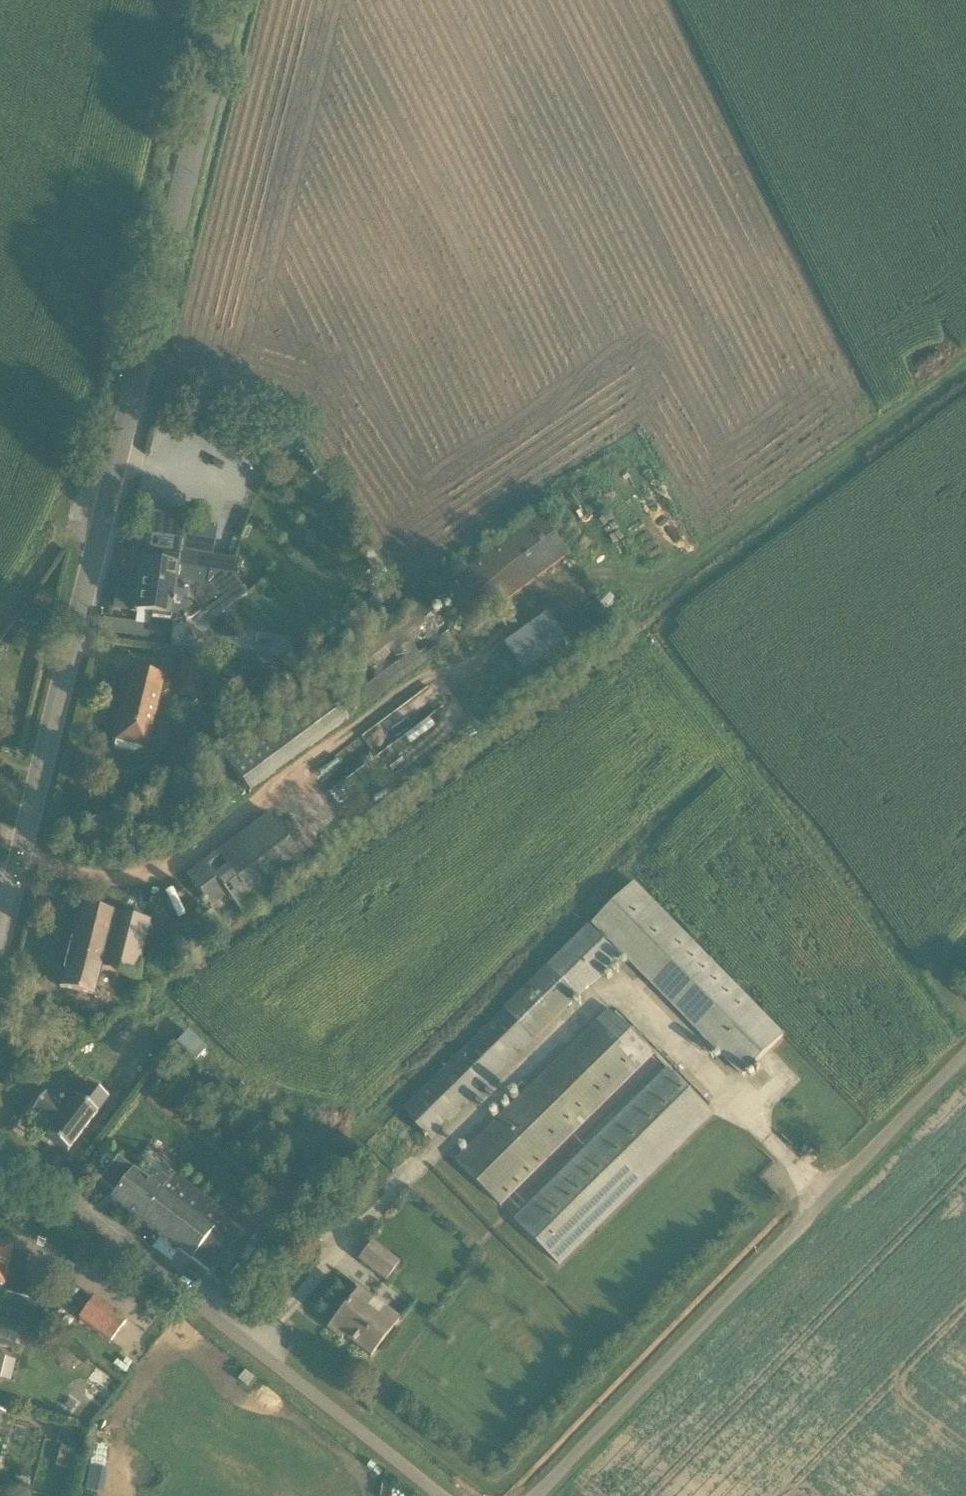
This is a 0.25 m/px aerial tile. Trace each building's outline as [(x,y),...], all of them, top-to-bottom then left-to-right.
[(185,521),(143,514),(129,615),(149,618),(147,636),(169,639),(171,625),(191,622),(205,614),(209,622),(244,595),(231,578),(234,562),(179,554),(185,521)] [(436,593),(467,634),(570,556),(540,515),(436,593)] [(335,671),(367,712),(452,645),(420,605),(335,671)] [(566,644),(548,618),(504,648),(522,675),(566,644)] [(219,668),(179,659),(170,697),(199,703),(204,681),(216,684),(219,668)] [(144,758),(162,680),(133,673),(124,712),(119,711),(111,743),(116,744),(115,751),(144,758)] [(317,685),(220,757),(249,796),(346,724),(317,685)] [(444,711),(362,766),(373,783),(456,727),(444,711)] [(302,872),(264,819),(185,876),(209,909),(228,895),(242,915),(302,872)] [(638,886),(411,1108),(442,1139),(629,955),(745,1073),(784,1035),(638,886)] [(101,973),(135,980),(149,925),(80,908),(60,990),(94,998),(101,973)] [(144,973),(135,980),(144,993),(225,931),(211,912),(202,919),(197,912),(165,936),(171,943),(139,968),(144,973)] [(612,1011),(461,1159),(503,1201),(654,1053),(612,1011)] [(91,1054),(107,1076),(158,1039),(143,1017),(91,1054)] [(191,1031),(179,1043),(197,1062),(209,1050),(191,1031)] [(672,1069),(521,1217),(562,1260),(714,1111),(672,1069)] [(67,1154),(93,1116),(71,1101),(66,1108),(45,1093),(28,1118),(49,1132),(45,1138),(67,1154)] [(589,1146),(580,1136),(559,1155),(569,1165),(589,1146)] [(140,1177),(115,1160),(98,1184),(114,1196),(109,1202),(208,1275),(242,1229),(172,1176),(169,1180),(150,1165),(140,1177)] [(375,1236),(356,1258),(384,1281),(402,1258),(375,1236)] [(0,1250),(0,1289),(3,1290),(2,1296),(32,1303),(37,1284),(21,1281),(27,1256),(0,1250)] [(353,1286),(325,1322),(370,1356),(398,1320),(353,1286)] [(92,1299),(76,1321),(110,1345),(126,1323),(92,1299)] [(11,1353),(18,1328),(0,1324),(0,1350),(11,1353)] [(112,1383),(95,1371),(88,1381),(105,1393),(112,1383)] [(80,1435),(60,1430),(56,1446),(76,1451),(80,1435)]
